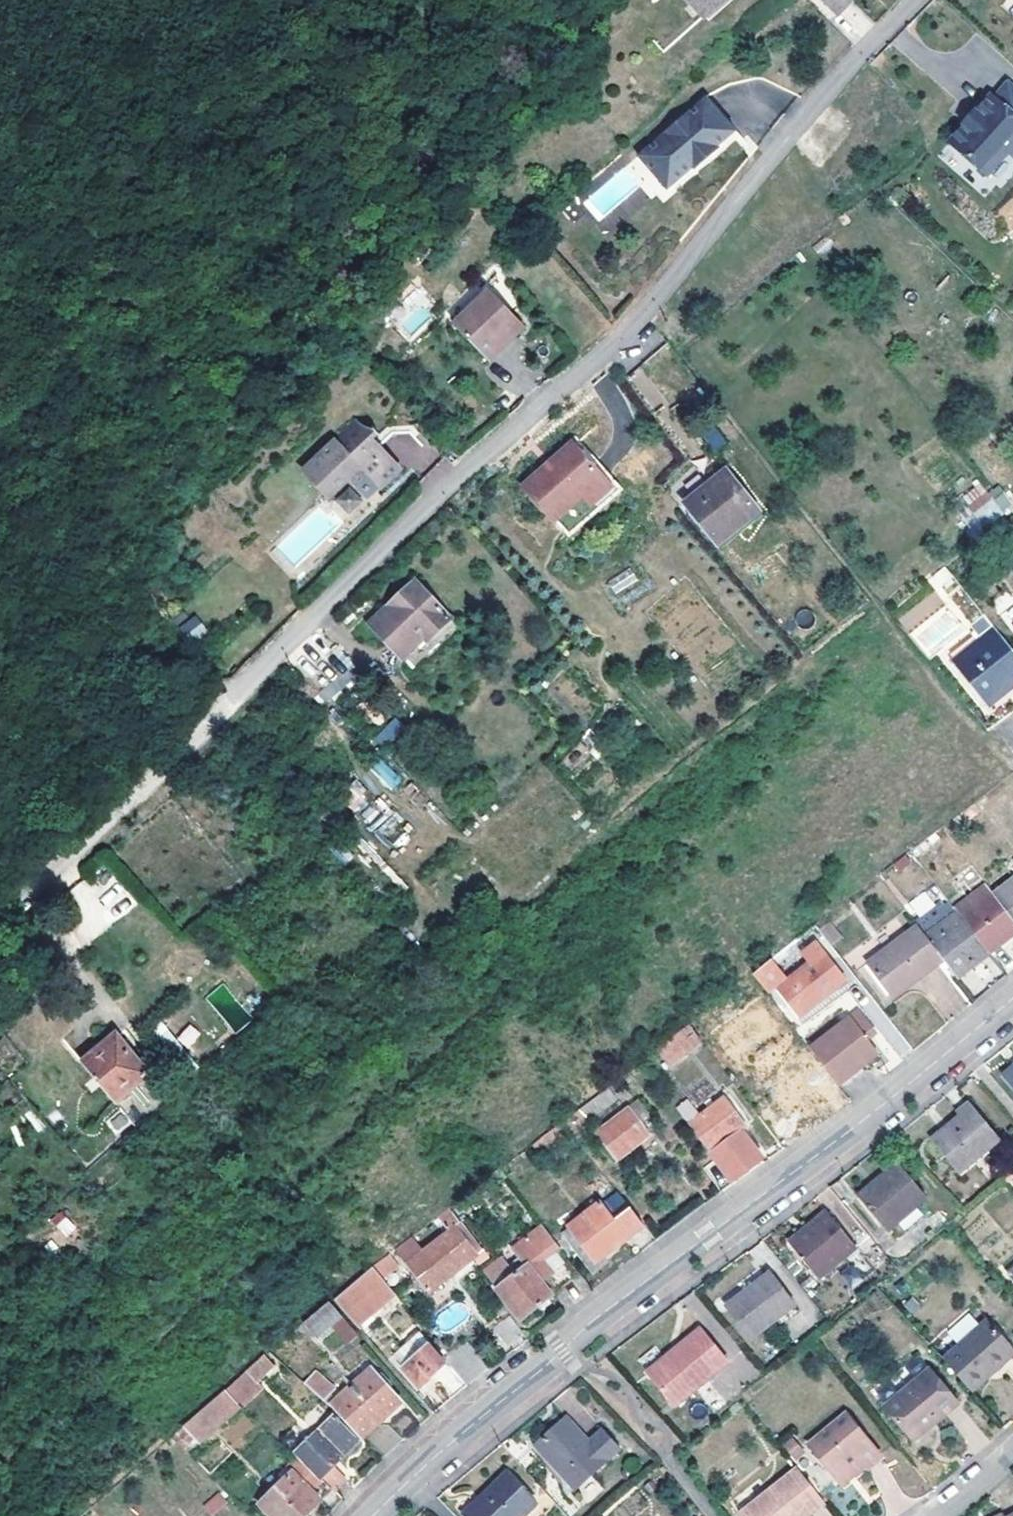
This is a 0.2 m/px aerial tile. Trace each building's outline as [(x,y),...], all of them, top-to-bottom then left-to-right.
[(708,20),(711,17),(725,0),(686,0),(708,20)] [(837,12),(849,0),(825,0),(837,12)] [(950,138),(995,179),(1012,159),(1012,85),(1009,81),(997,94),(992,90),(950,138)] [(644,148),(674,183),(692,167),(694,169),(701,163),(699,161),(710,152),(712,154),(719,148),(717,146),(735,130),(706,96),(644,148)] [(956,170),(966,159),(953,147),(942,158),(956,170)] [(666,189),(674,183),(644,148),(636,154),(666,189)] [(578,196),(598,221),(641,185),(650,196),(662,185),(632,150),(578,196)] [(701,163),(712,154),(710,152),(699,161),(701,163)] [(517,324),(485,292),(450,325),(487,364),(502,349),(497,343),(517,324)] [(497,343),(502,349),(522,329),(517,324),(497,343)] [(402,454),(382,433),(390,424),(385,419),(376,427),(358,407),(304,457),(329,484),(349,466),(353,469),(365,458),(381,474),(402,454)] [(704,437),(710,445),(719,436),(713,429),(704,437)] [(550,514),(603,466),(573,433),(547,457),(549,460),(540,467),(538,465),(520,482),(550,514)] [(719,436),(710,445),(719,456),(729,449),(719,436)] [(540,467),(549,460),(547,457),(538,465),(540,467)] [(603,466),(550,514),(565,530),(618,482),(603,466)] [(730,477),(687,510),(719,551),(761,518),(730,477)] [(962,504),(985,530),(1012,505),(1012,503),(992,478),(962,504)] [(350,486),(333,498),(346,515),(363,502),(350,486)] [(262,550),(255,541),(241,552),(247,562),(262,550)] [(608,579),(620,603),(641,594),(629,569),(608,579)] [(407,583),(389,599),(366,620),(395,653),(420,630),(423,633),(426,632),(429,635),(446,621),(450,618),(413,578),(407,583)] [(991,624),(978,607),(965,620),(968,623),(968,628),(975,637),(991,624)] [(198,616),(182,623),(190,641),(206,633),(198,616)] [(991,624),(975,637),(949,659),(984,701),(1012,677),(1012,650),(991,624)] [(420,630),(395,653),(398,657),(423,633),(420,630)] [(233,661),(243,651),(237,645),(227,655),(233,661)] [(395,718),(373,738),(383,749),(404,730),(395,718)] [(383,757),(371,765),(389,790),(401,781),(383,757)] [(392,848),(410,829),(389,808),(382,815),(371,805),(360,817),(392,848)] [(960,914),(991,955),(1012,937),(1012,918),(997,897),(987,884),(956,909),(960,914)] [(997,897),(1012,918),(1012,884),(997,897)] [(123,896),(125,895),(119,885),(102,894),(115,918),(131,910),(123,896)] [(960,914),(956,909),(945,895),(913,919),(921,928),(929,939),(960,914)] [(960,979),(991,955),(960,914),(929,939),(947,962),(960,979)] [(947,962),(929,939),(921,928),(871,966),(894,997),(921,976),(924,980),(947,962)] [(822,947),(848,981),(820,1003),(825,1008),(859,980),(829,942),(822,947)] [(848,981),(822,947),(813,954),(816,958),(777,991),(800,1018),(820,1003),(848,981)] [(786,948),(754,973),(767,989),(782,977),(782,975),(797,962),(786,948)] [(921,976),(894,997),(897,1001),(924,980),(921,976)] [(756,1008),(711,1043),(727,1064),(739,1055),(744,1061),(778,1035),(756,1008)] [(860,1009),(812,1049),(841,1084),(880,1052),(868,1038),(877,1030),(860,1009)] [(689,1023),(656,1049),(671,1066),(703,1040),(689,1023)] [(188,1049),(201,1035),(189,1024),(176,1038),(188,1049)] [(83,1065),(116,1104),(155,1069),(122,1032),(83,1065)] [(837,1081),(823,1063),(816,1053),(801,1065),(823,1093),(837,1081)] [(1002,1078),(1012,1091),(1012,1069),(1002,1078)] [(725,1099),(748,1126),(754,1121),(731,1093),(725,1099)] [(748,1126),(725,1099),(693,1124),(732,1175),(757,1156),(740,1133),(748,1126)] [(638,1103),(631,1109),(652,1134),(659,1129),(638,1103)] [(963,1120),(934,1145),(959,1175),(1002,1139),(972,1106),(959,1116),(963,1120)] [(631,1109),(598,1135),(619,1161),(652,1134),(631,1109)] [(567,1134),(560,1125),(535,1144),(543,1153),(567,1134)] [(757,1156),(732,1175),(739,1183),(764,1164),(757,1156)] [(898,1169),(857,1202),(886,1237),(927,1204),(898,1169)] [(647,1225),(621,1194),(572,1230),(599,1263),(604,1259),(647,1225)] [(480,1247),(456,1217),(446,1225),(451,1231),(408,1264),(432,1293),(480,1256),(475,1251),(480,1247)] [(857,1254),(827,1218),(789,1250),(819,1287),(835,1273),(857,1254)] [(581,1270),(548,1228),(519,1251),(526,1260),(515,1270),(518,1274),(499,1290),(524,1321),(555,1297),(552,1294),(581,1270)] [(599,1263),(572,1230),(566,1235),(595,1272),(606,1263),(604,1259),(599,1263)] [(409,1239),(373,1266),(380,1276),(416,1248),(409,1239)] [(475,1251),(480,1256),(484,1252),(480,1247),(475,1251)] [(334,1299),(349,1315),(384,1280),(380,1276),(373,1266),(372,1265),(334,1299)] [(552,1294),(555,1297),(584,1275),(581,1270),(552,1294)] [(799,1304),(774,1272),(730,1307),(755,1339),(781,1318),(799,1304)] [(837,1276),(835,1273),(819,1287),(821,1289),(837,1276)] [(342,1339),(352,1329),(329,1302),(302,1326),(315,1342),(331,1328),(342,1339)] [(804,1311),(799,1304),(781,1318),(786,1325),(804,1311)] [(967,1312),(946,1331),(955,1341),(976,1322),(967,1312)] [(992,1322),(946,1361),(975,1393),(991,1378),(990,1376),(998,1369),(999,1371),(1012,1358),(1012,1345),(992,1322)] [(702,1332),(650,1375),(680,1411),(731,1367),(702,1332)] [(456,1398),(470,1387),(449,1363),(448,1363),(430,1345),(405,1367),(423,1387),(435,1376),(456,1398)] [(233,1387),(226,1392),(240,1408),(264,1388),(259,1382),(276,1367),(266,1357),(233,1387)] [(934,1424),(961,1400),(935,1370),(891,1409),(920,1443),(937,1428),(934,1424)] [(335,1406),(366,1437),(402,1405),(372,1371),(335,1406)] [(306,1385),(326,1402),(335,1389),(316,1372),(306,1385)] [(198,1444),(240,1408),(226,1392),(185,1429),(198,1444)] [(964,1403),(961,1400),(934,1424),(937,1428),(964,1403)] [(297,1451),(299,1453),(301,1455),(334,1491),(347,1479),(335,1466),(337,1463),(341,1467),(355,1455),(352,1451),(361,1441),(335,1417),(297,1451)] [(844,1482),(867,1462),(875,1471),(887,1460),(852,1419),(821,1446),(833,1459),(828,1464),(844,1482)] [(620,1451),(602,1431),(586,1445),(564,1422),(534,1450),(574,1493),(620,1451)] [(793,1436),(782,1444),(794,1461),(805,1453),(793,1436)] [(833,1459),(821,1446),(816,1450),(828,1464),(833,1459)] [(569,1497),(574,1493),(534,1450),(529,1454),(569,1497)] [(334,1491),(301,1455),(288,1466),(293,1472),(260,1503),(271,1515),(307,1515),(334,1491)] [(875,1471),(867,1462),(844,1482),(852,1491),(875,1471)] [(833,1508),(804,1473),(752,1515),(824,1515),(833,1508)] [(466,1515),(526,1515),(534,1509),(506,1479),(466,1515)] [(228,1503),(218,1491),(201,1505),(210,1515),(213,1515),(228,1503)]
